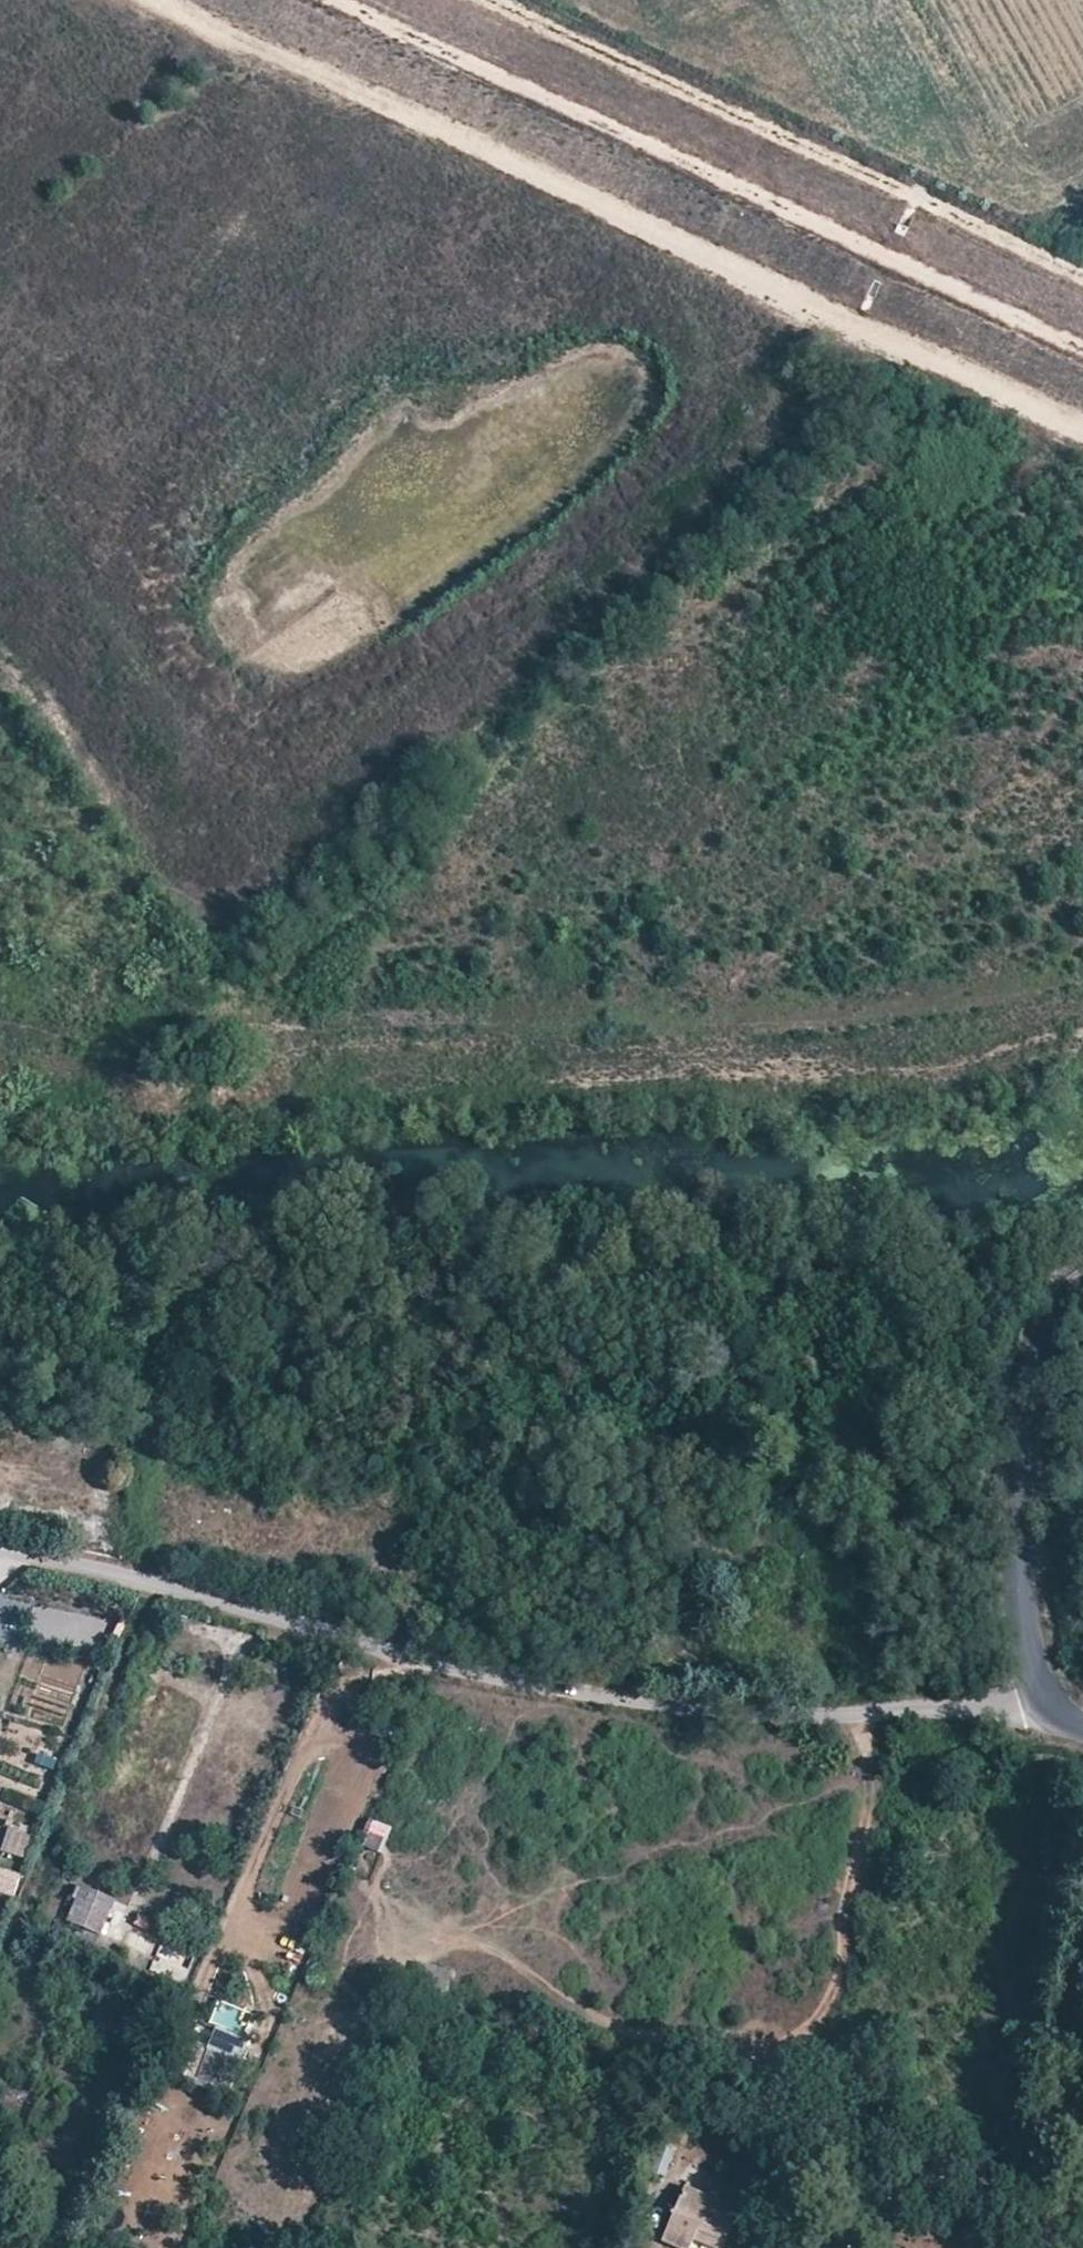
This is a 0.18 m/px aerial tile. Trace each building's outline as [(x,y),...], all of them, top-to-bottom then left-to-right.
[(3,1831),(0,1842),(0,1856),(20,1862),(27,1838),(3,1831)] [(0,1875),(0,1897),(12,1900),(17,1879),(0,1875)] [(109,1899),(76,1885),(62,1921),(95,1934),(109,1899)] [(157,1957),(152,1972),(185,1983),(190,1968),(157,1957)] [(673,2247),(721,2247),(738,2208),(684,2185),(659,2242),(673,2247)]
